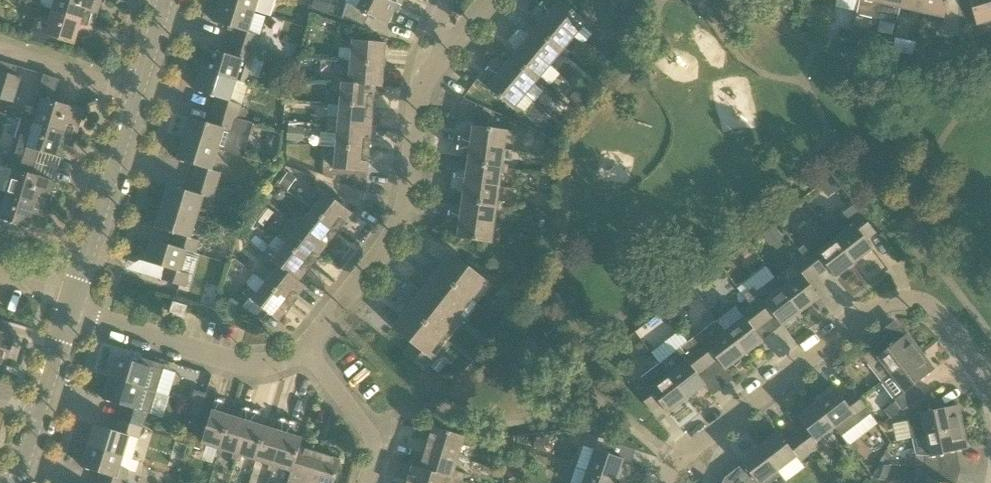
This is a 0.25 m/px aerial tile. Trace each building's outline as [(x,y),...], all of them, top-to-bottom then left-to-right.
[(42,6),(53,9),(53,10),(91,22),(94,23),(102,0),(44,0),(42,6)] [(221,1),(256,12),(256,11),(272,16),(277,0),(221,0),(221,1)] [(325,12),(329,0),(315,0),(312,9),(325,12)] [(388,0),(362,0),(358,8),(347,3),(343,19),(365,26),(370,15),(388,24),(397,5),(388,0)] [(574,38),(584,26),(588,30),(598,19),(584,7),(578,15),(561,0),(554,8),(545,0),(542,0),(537,6),(574,38)] [(881,0),(859,0),(856,14),(876,18),(877,16),(881,0)] [(903,0),(881,0),(877,16),(898,21),(901,8),(903,0)] [(925,0),(903,0),(901,8),(922,13),(925,0)] [(959,2),(949,0),(925,0),(922,13),(944,18),(942,26),(959,30),(959,2)] [(990,22),(990,0),(967,0),(960,2),(959,2),(959,30),(960,30),(990,22)] [(249,33),(256,12),(221,1),(214,23),(237,30),(233,42),(257,49),(261,37),(249,33)] [(566,48),(574,38),(537,6),(531,13),(542,22),(536,29),(567,56),(570,52),(566,48)] [(87,33),(91,22),(53,10),(49,21),(38,18),(34,31),(75,44),(79,31),(87,33)] [(567,56),(536,29),(530,37),(519,28),(513,35),(550,66),(560,55),(564,59),(567,56)] [(541,77),(550,66),(513,35),(507,42),(518,51),(512,58),(543,84),(546,81),(541,77)] [(351,62),(385,65),(387,43),(339,39),(338,48),(352,49),(351,62)] [(252,63),(257,49),(233,42),(229,55),(209,49),(203,70),(237,80),(246,83),(252,63)] [(543,84),(512,58),(505,65),(495,56),(489,63),(526,95),(535,84),(540,88),(543,84)] [(383,87),(385,65),(351,62),(350,75),(332,74),(331,82),(376,86),(376,87),(383,87)] [(517,106),(526,95),(489,63),(483,70),(494,79),(487,87),(519,113),(522,110),(517,106)] [(231,102),(237,80),(203,70),(196,92),(219,98),(215,111),(238,118),(242,105),(231,102)] [(17,90),(21,80),(0,74),(0,85),(17,90)] [(53,101),(60,79),(45,75),(35,109),(39,110),(35,123),(73,135),(77,136),(84,111),(53,101)] [(331,82),(317,81),(321,89),(330,90),(342,91),(340,104),(374,107),(376,87),(376,86),(331,82)] [(17,90),(0,85),(0,98),(13,103),(17,90)] [(571,101),(580,109),(588,100),(579,92),(571,101)] [(372,129),(374,107),(340,104),(339,117),(328,116),(328,125),(372,129)] [(249,121),(238,118),(215,111),(211,124),(191,118),(184,139),(219,149),(233,154),(239,133),(245,135),(249,121)] [(73,135),(35,123),(23,119),(20,130),(12,155),(37,163),(40,152),(57,157),(61,143),(69,146),(73,135)] [(370,150),(372,129),(328,125),(326,146),(370,150)] [(457,143),(505,150),(507,136),(513,136),(514,131),(473,126),(472,136),(458,134),(457,143)] [(303,141),(304,135),(305,128),(297,128),(290,127),(288,140),(302,141),(303,141)] [(213,170),(219,149),(184,139),(178,160),(198,166),(194,179),(218,186),(222,173),(213,170)] [(503,164),(505,150),(457,143),(456,152),(470,154),(468,164),(509,169),(509,165),(503,164)] [(368,172),(370,150),(326,146),(324,168),(368,172)] [(34,175),(37,163),(12,155),(8,168),(14,170),(7,193),(45,205),(45,206),(48,207),(56,182),(34,175)] [(508,174),(509,169),(468,164),(467,173),(453,171),(452,180),(500,187),(500,186),(509,187),(511,174),(508,174)] [(213,199),(218,186),(194,179),(190,192),(170,186),(163,207),(198,217),(204,197),(213,199)] [(498,201),(500,187),(452,180),(451,189),(465,191),(463,201),(503,206),(504,202),(498,201)] [(313,210),(339,231),(353,213),(318,186),(312,193),(321,200),(313,210)] [(7,193),(0,191),(0,231),(20,237),(24,226),(29,228),(33,214),(41,217),(45,206),(45,205),(7,193)] [(503,211),(503,206),(463,201),(462,210),(448,208),(447,217),(495,224),(497,210),(503,211)] [(856,206),(827,228),(854,263),(873,249),(866,240),(876,232),(856,206)] [(188,251),(197,254),(200,241),(191,239),(198,217),(163,207),(157,228),(177,234),(173,246),(188,251)] [(326,248),(339,231),(313,210),(305,220),(296,214),(291,220),(326,248)] [(492,242),(495,224),(447,217),(445,227),(459,229),(458,239),(480,242),(479,251),(497,254),(498,243),(492,242)] [(312,265),(326,248),(291,220),(286,226),(294,234),(286,244),(312,265)] [(775,226),(763,234),(772,246),(783,238),(775,226)] [(798,250),(803,257),(804,257),(819,276),(829,269),(836,278),(854,263),(827,228),(798,250)] [(166,268),(162,280),(186,287),(190,275),(197,254),(188,251),(173,246),(153,240),(146,262),(166,268)] [(299,282),(299,281),(312,265),(286,244),(278,254),(269,247),(264,254),(299,282)] [(478,304),(491,288),(493,285),(452,253),(443,264),(442,263),(438,268),(439,269),(437,272),(445,278),(473,300),(478,304)] [(306,286),(299,281),(299,282),(264,254),(259,260),(274,273),(266,283),(292,303),(306,286)] [(809,283),(819,276),(804,257),(803,257),(794,264),(801,274),(783,288),(801,312),(820,297),(809,283)] [(783,288),(782,289),(766,267),(738,288),(750,305),(751,305),(766,325),(775,317),(782,326),(801,312),(783,288)] [(478,304),(473,300),(445,278),(439,285),(431,280),(423,291),(463,322),(478,304)] [(279,321),(292,303),(266,283),(258,293),(249,286),(243,293),(279,321)] [(448,341),(463,322),(423,291),(414,302),(421,308),(415,315),(448,341)] [(256,318),(263,309),(253,300),(245,309),(256,318)] [(184,317),(188,306),(174,301),(170,313),(184,317)] [(756,332),(766,325),(751,305),(750,305),(740,313),(744,317),(726,331),(744,356),(763,341),(756,332)] [(425,371),(448,341),(415,315),(409,323),(402,317),(393,329),(413,344),(404,354),(425,371)] [(689,342),(709,368),(718,361),(725,370),(732,365),(736,367),(742,362),(741,358),(744,356),(726,331),(725,332),(717,320),(689,342)] [(4,360),(7,361),(15,336),(0,332),(0,358),(4,359),(4,360)] [(882,381),(921,352),(908,334),(888,348),(877,334),(866,343),(872,350),(863,357),(882,381)] [(652,354),(660,364),(668,375),(687,399),(691,396),(694,397),(699,394),(699,390),(706,385),(699,376),(709,368),(689,342),(677,351),(669,340),(652,354)] [(925,394),(917,384),(935,370),(921,352),(882,381),(882,382),(896,401),(884,411),(890,418),(902,409),(902,410),(909,404),(925,394)] [(143,358),(141,364),(117,357),(110,378),(158,393),(166,365),(143,358)] [(668,413),(687,399),(668,375),(660,364),(642,378),(646,385),(637,392),(652,412),(662,405),(668,413)] [(120,418),(143,426),(147,413),(151,414),(158,393),(110,378),(103,399),(123,405),(120,418)] [(871,414),(868,410),(853,390),(843,398),(836,389),(817,403),(842,436),(871,414)] [(208,394),(195,390),(188,414),(200,418),(208,394)] [(958,405),(937,410),(925,394),(909,404),(902,410),(910,420),(913,438),(963,427),(958,405)] [(221,449),(231,416),(222,413),(226,400),(217,397),(206,432),(197,429),(192,446),(205,451),(207,445),(221,449)] [(841,437),(842,436),(817,403),(798,417),(805,426),(795,434),(810,454),(820,446),(817,441),(834,428),(841,437)] [(237,460),(253,408),(244,405),(240,419),(231,416),(221,449),(234,453),(233,459),(237,460)] [(257,460),(267,427),(258,424),(262,411),(253,408),(237,460),(241,462),(243,456),(257,460)] [(273,472),(289,419),(280,417),(276,430),(267,427),(257,460),(271,465),(269,470),(273,472)] [(139,439),(143,426),(120,418),(116,431),(96,425),(89,446),(124,457),(130,436),(139,439)] [(273,478),(288,482),(292,471),(293,471),(300,448),(303,438),(294,435),(298,422),(289,419),(273,472),(275,472),(273,478)] [(427,448),(459,458),(463,445),(474,448),(476,440),(434,427),(427,448)] [(916,455),(916,456),(916,467),(943,468),(940,455),(968,449),(963,427),(913,438),(916,455)] [(810,454),(795,434),(786,441),(779,432),(760,447),(778,471),(797,457),(801,461),(810,454)] [(594,449),(587,471),(616,481),(621,480),(624,470),(621,467),(624,459),(608,453),(611,442),(588,434),(584,446),(594,449)] [(124,457),(89,446),(82,467),(102,474),(100,482),(125,482),(129,470),(120,467),(124,457)] [(777,472),(778,471),(760,447),(741,461),(750,473),(737,482),(786,482),(777,472)] [(321,454),(300,448),(293,471),(292,471),(288,482),(298,482),(302,482),(312,482),(321,454)] [(455,471),(459,458),(427,448),(421,468),(463,482),(466,474),(455,471)] [(312,482),(335,482),(342,460),(321,454),(312,482)] [(421,468),(413,466),(408,482),(463,482),(421,468)] [(943,468),(916,467),(915,479),(924,480),(928,480),(927,482),(941,482),(938,482),(943,469),(943,468)] [(616,481),(587,471),(583,482),(616,482),(616,481)]
